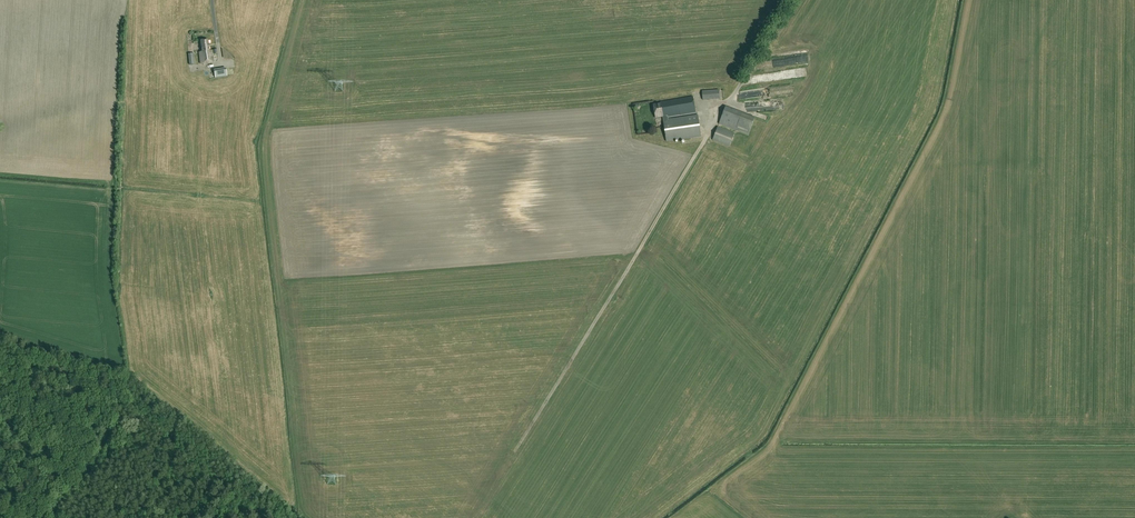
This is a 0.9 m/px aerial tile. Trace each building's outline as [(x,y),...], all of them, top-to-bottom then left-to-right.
[(201,64),(215,62),(213,50),(211,50),(209,39),(201,40),(202,52),(199,52),(201,64)] [(798,57),(800,63),(809,60),(807,54),(798,57)] [(227,76),(226,68),(213,70),(215,78),(227,76)] [(701,136),(698,115),(667,119),(667,116),(695,112),(693,97),(660,102),(661,103),(653,104),(655,118),(663,116),(667,141),(701,136)] [(749,134),(755,119),(726,108),(720,123),(749,134)] [(718,127),(712,141),(730,147),(735,133),(718,127)]
